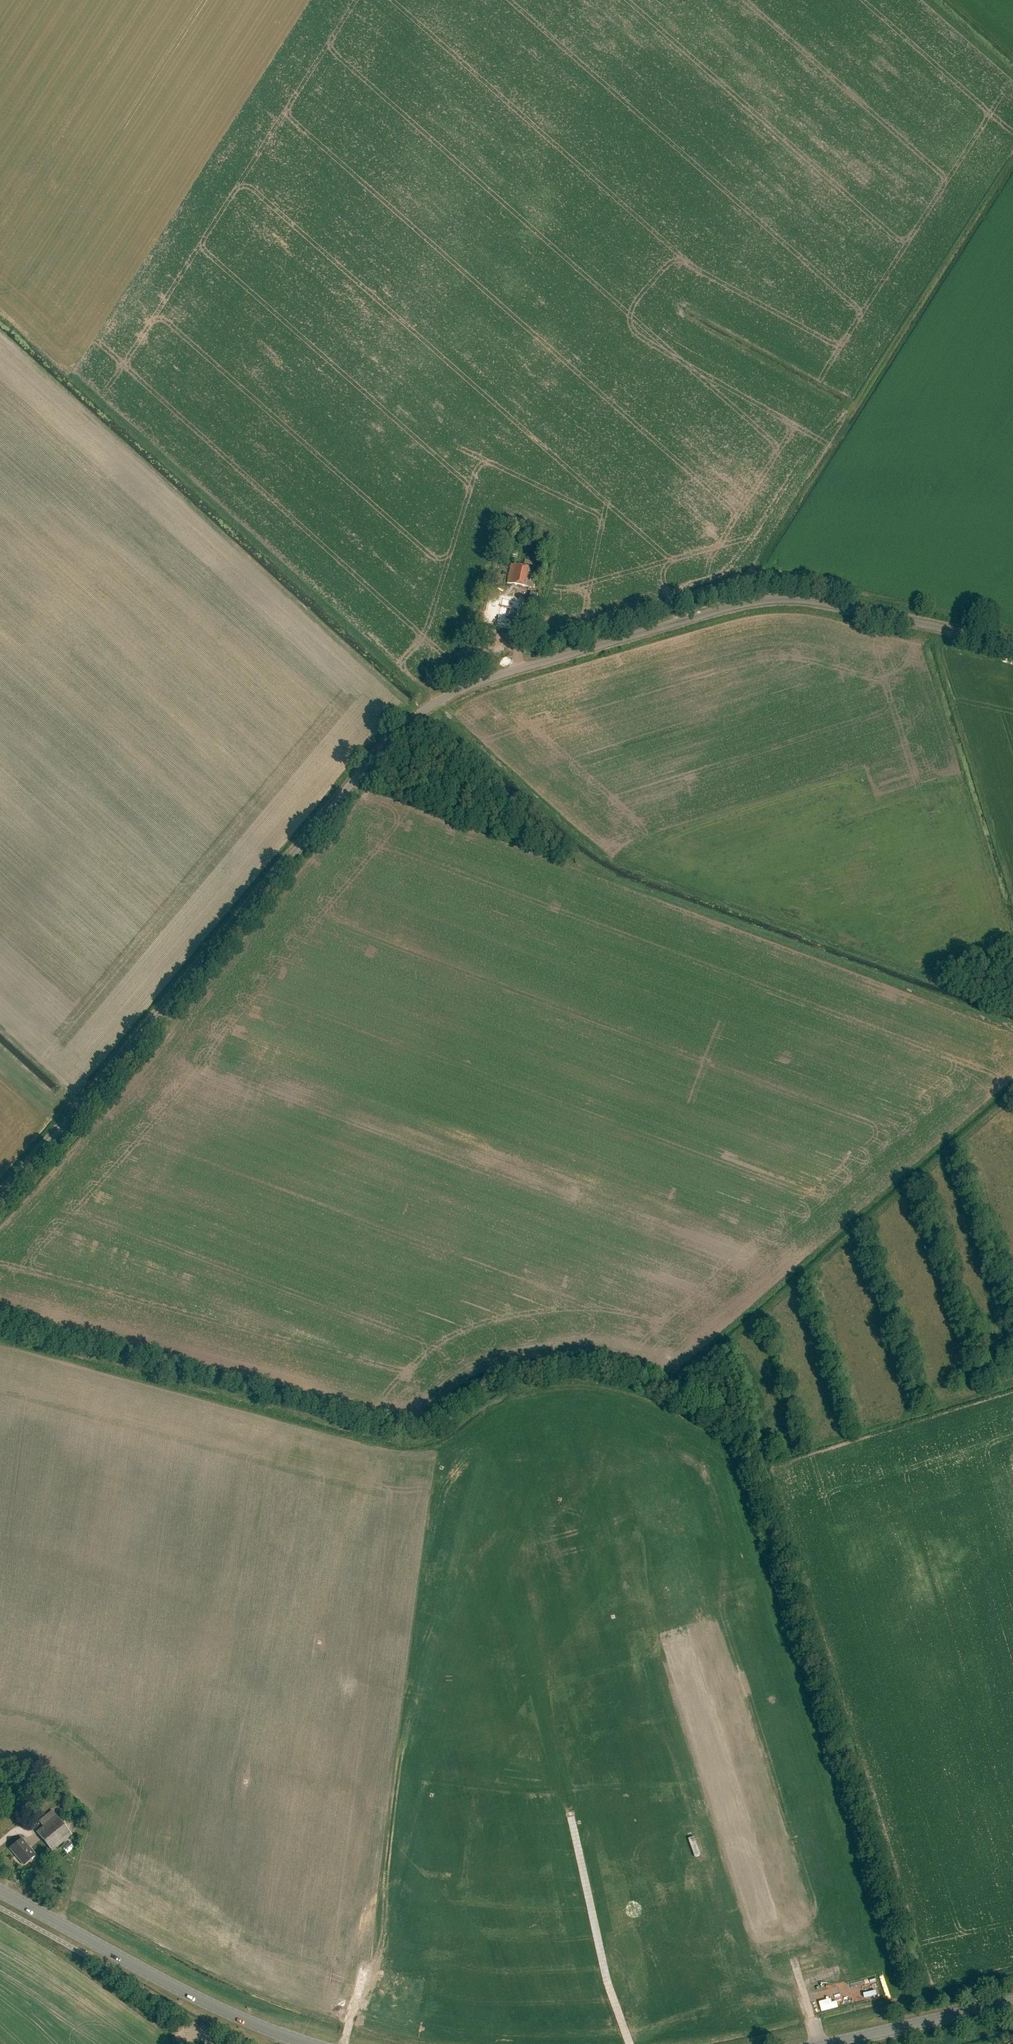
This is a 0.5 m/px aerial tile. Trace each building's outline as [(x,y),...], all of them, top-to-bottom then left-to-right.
[(511,564),(507,583),(535,589),(536,585),(535,585),(538,570),(511,564)] [(522,608),(503,603),(499,624),(513,627),(514,624),(518,625),(522,608)] [(52,1850),(72,1833),(57,1815),(53,1810),(39,1821),(44,1826),(37,1832),(52,1850)] [(23,1838),(11,1848),(24,1864),(36,1854),(23,1838)] [(347,1992),(353,1993),(355,1982),(349,1981),(347,1992)]
